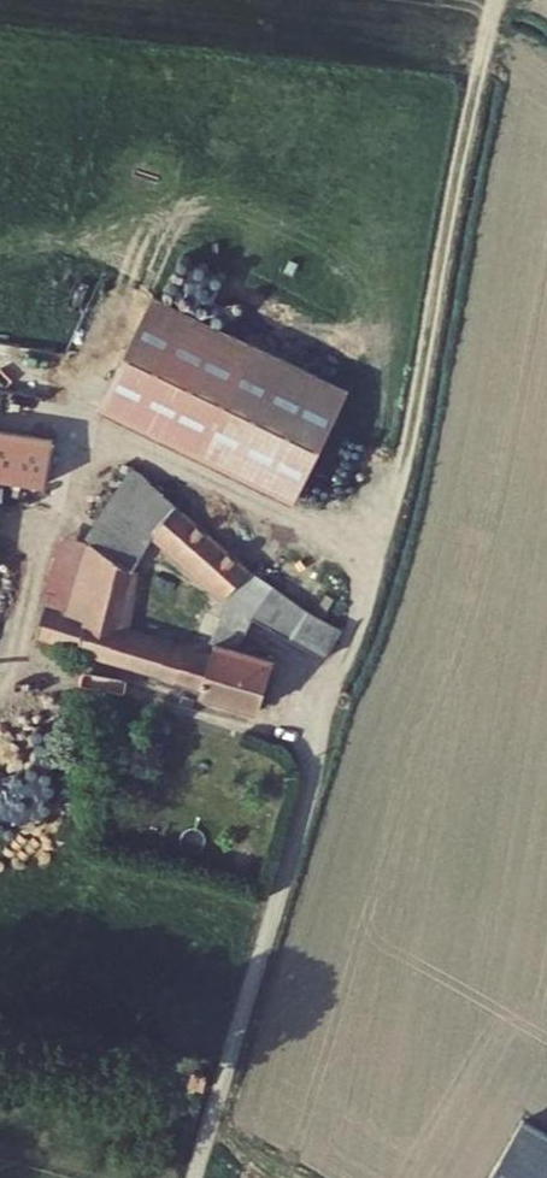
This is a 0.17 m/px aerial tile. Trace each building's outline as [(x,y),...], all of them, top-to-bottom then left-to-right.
[(336,368),(139,277),(88,387),(285,478),(336,368)] [(0,409),(0,453),(11,455),(42,416),(0,409)] [(122,445),(75,518),(54,599),(34,595),(25,631),(198,673),(196,682),(254,696),(267,645),(228,635),(233,613),(198,604),(191,634),(101,612),(114,559),(140,519),(206,574),(239,592),(316,633),(332,603),(253,562),(122,445)] [(198,604),(233,613),(239,592),(206,574),(198,604)] [(507,1177),(546,1177),(546,1143),(533,1135),(507,1177)]
